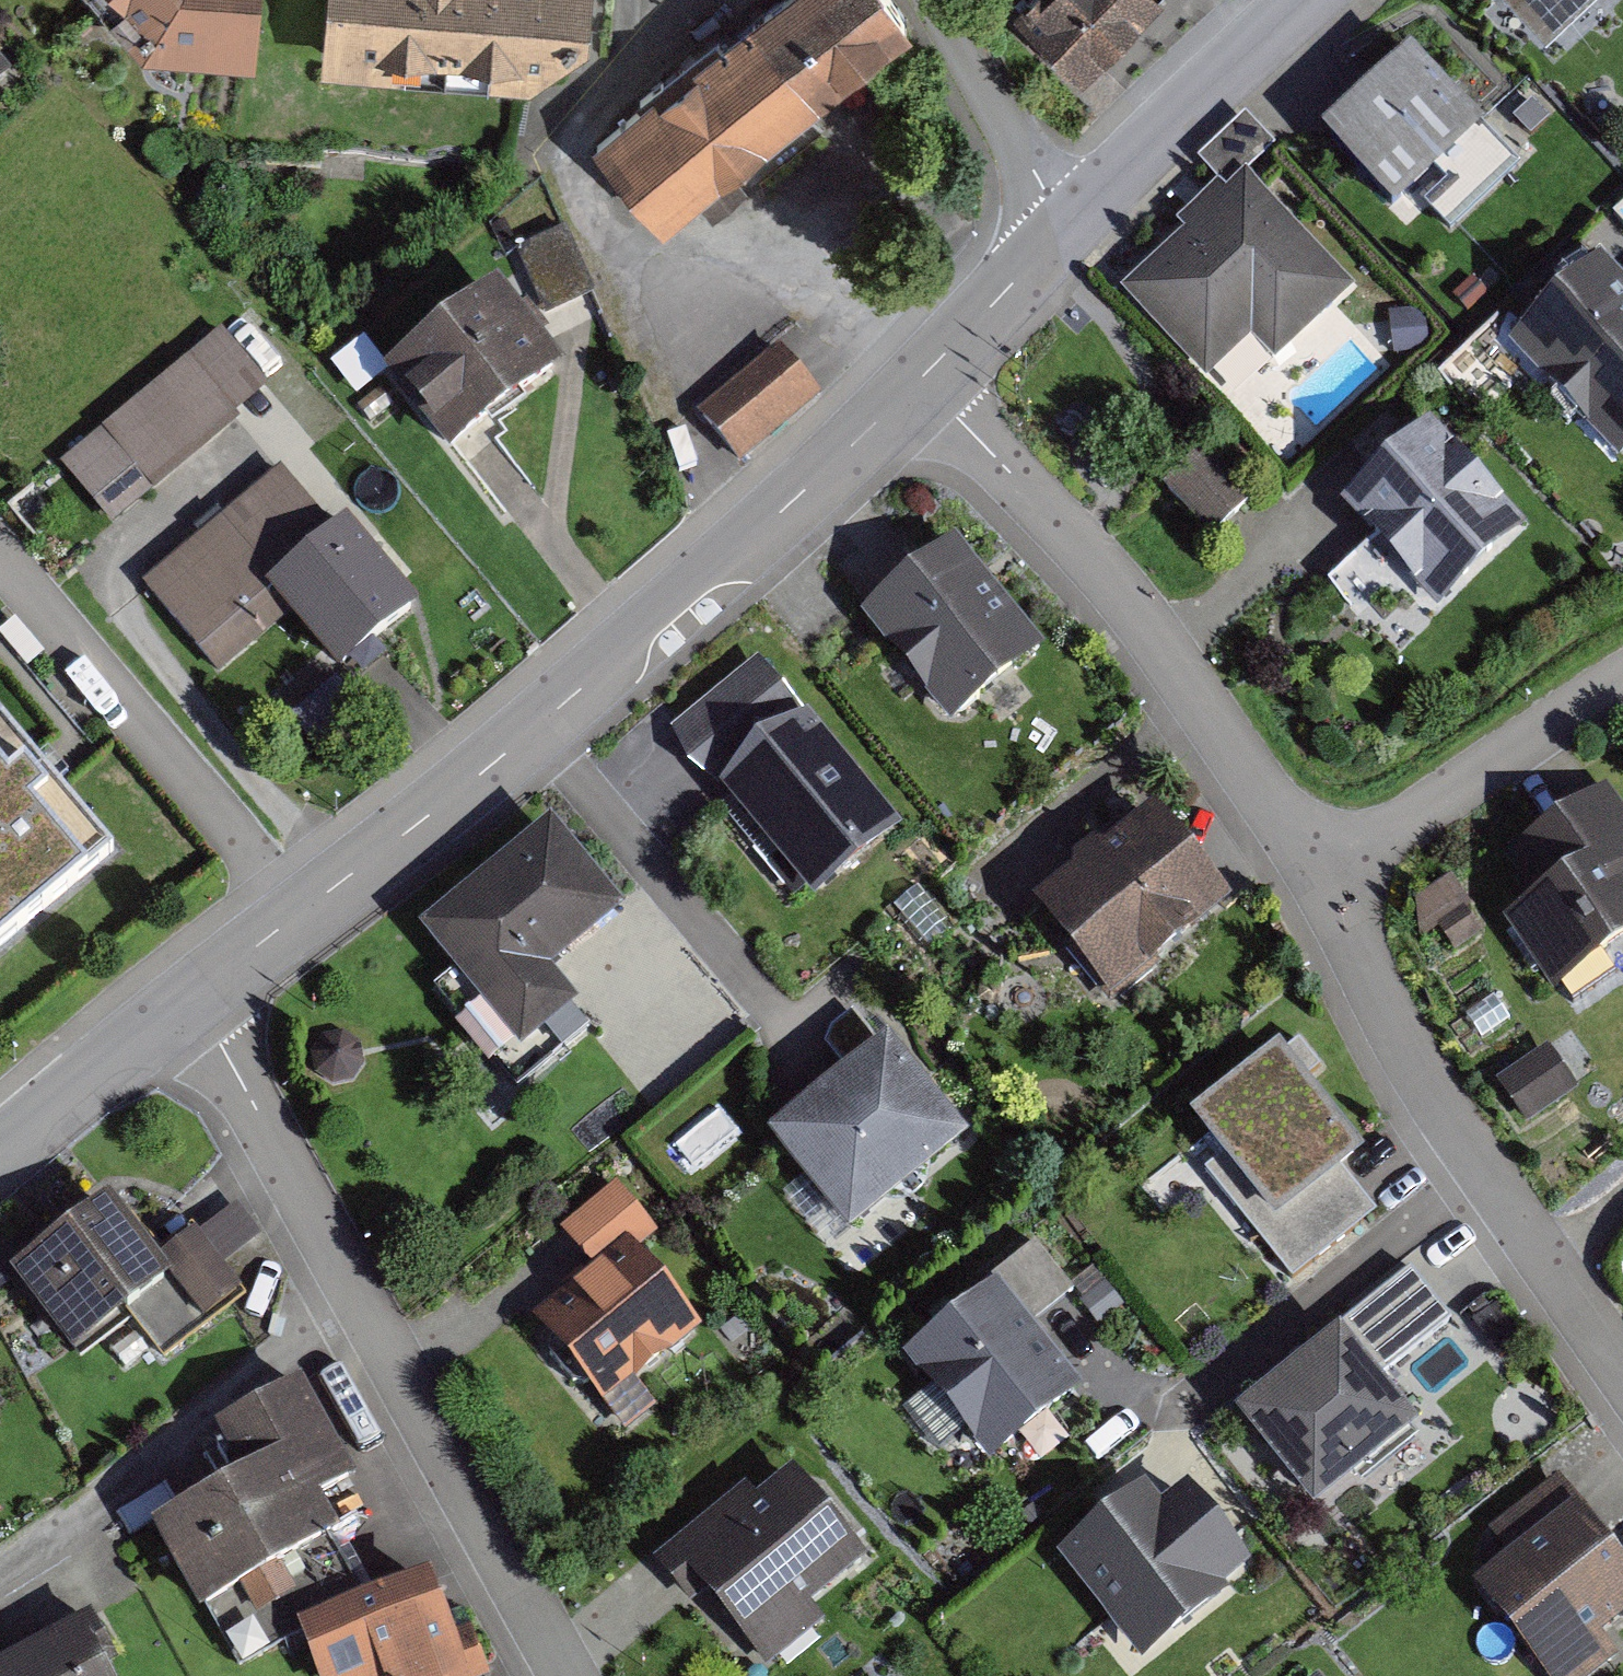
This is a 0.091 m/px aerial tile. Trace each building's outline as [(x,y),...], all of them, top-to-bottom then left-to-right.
[(148,51),(258,63),(260,0),(103,0),(148,51)] [(313,76),(519,94),(589,35),(590,0),(319,0),(313,76)] [(887,0),(761,0),(593,133),(660,217),(905,23),(887,0)] [(1021,9),(1078,71),(1152,3),(1150,0),(1030,0),(1021,9)] [(1545,23),(1569,0),(1523,0),(1545,23)] [(1521,166),(1408,48),(1320,132),(1405,221),(1430,197),(1458,226),(1521,166)] [(0,63),(0,81),(9,74),(0,63)] [(1343,281),(1255,184),(1139,289),(1206,363),(1266,309),(1287,333),(1343,281)] [(553,231),(516,247),(548,320),(585,305),(553,231)] [(1606,260),(1516,345),(1622,457),(1622,278),(1606,260)] [(557,369),(489,290),(382,382),(450,461),(557,369)] [(267,391),(215,331),(56,467),(107,527),(267,391)] [(815,388),(780,349),(704,417),(740,456),(815,388)] [(1530,524),(1427,420),(1333,513),(1436,617),(1530,524)] [(1241,501),(1201,458),(1173,483),(1213,527),(1241,501)] [(327,529),(277,472),(145,589),(229,683),(295,625),(339,675),(419,604),(341,516),(327,529)] [(1043,644),(950,539),(854,623),(947,728),(1043,644)] [(902,837),(766,667),(670,742),(807,913),(902,837)] [(98,883),(6,773),(0,765),(0,964),(98,883)] [(1604,798),(1516,858),(1543,897),(1512,918),(1572,1003),(1617,972),(1601,949),(1622,934),(1622,826),(1604,798)] [(1232,896),(1145,806),(1022,924),(1109,1015),(1232,896)] [(615,912),(546,832),(415,944),(518,1064),(578,1013),(544,973),(615,912)] [(1486,925),(1451,875),(1401,910),(1421,938),(1442,923),(1457,945),(1486,925)] [(970,1137),(884,1036),(761,1141),(847,1242),(970,1137)] [(1357,1141),(1275,1047),(1191,1120),(1222,1155),(1191,1182),(1294,1301),(1389,1218),(1338,1158),(1357,1141)] [(1562,1093),(1538,1058),(1503,1082),(1527,1117),(1562,1093)] [(662,1242),(621,1191),(561,1239),(584,1268),(521,1318),(624,1448),(660,1419),(629,1380),(696,1327),(642,1258),(662,1242)] [(156,1263),(109,1203),(13,1278),(79,1361),(168,1291),(201,1333),(237,1305),(185,1240),(156,1263)] [(1451,1329),(1408,1275),(1230,1416),(1311,1517),(1417,1433),(1380,1385),(1451,1329)] [(1087,1388),(993,1279),(906,1353),(1000,1462),(1087,1388)] [(352,1494),(303,1392),(220,1431),(240,1474),(151,1516),(193,1604),(328,1541),(314,1511),(352,1494)] [(859,1561),(789,1475),(760,1499),(747,1483),(665,1549),(764,1671),(825,1622),(808,1602),(859,1561)] [(1560,1482),(1492,1535),(1509,1557),(1472,1585),(1543,1675),(1598,1675),(1618,1661),(1601,1639),(1622,1622),(1622,1564),(1560,1482)] [(1169,1507),(1150,1484),(1060,1555),(1144,1662),(1257,1573),(1191,1490),(1169,1507)] [(301,1620),(318,1675),(481,1675),(466,1626),(443,1633),(428,1583),(301,1620)] [(0,1665),(0,1675),(120,1675),(94,1621),(0,1665)]
